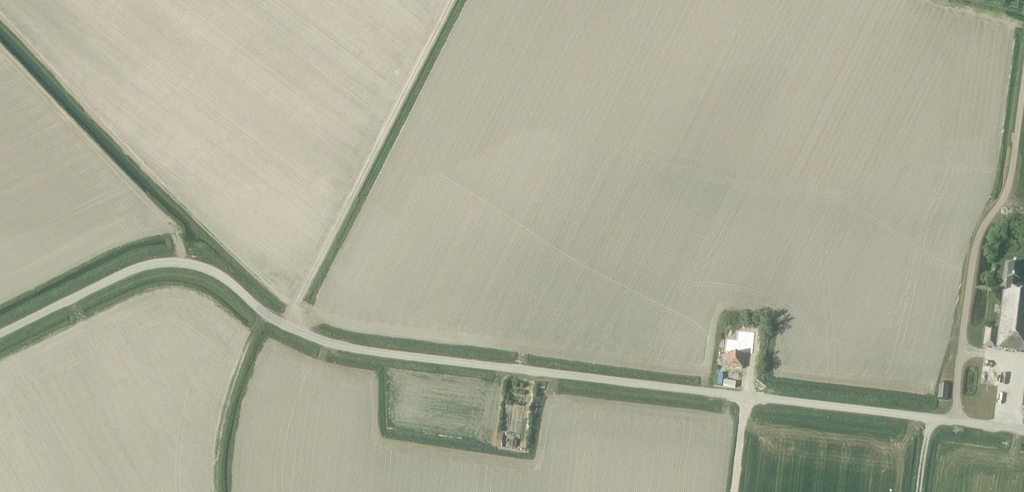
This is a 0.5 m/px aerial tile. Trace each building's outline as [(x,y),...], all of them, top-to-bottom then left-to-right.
[(1023,352),(1023,286),(1020,285),(1022,267),(1009,265),(1006,292),(1003,292),(998,330),(985,328),(983,347),(1023,352)] [(759,331),(751,330),(750,343),(758,344),(759,331)] [(727,368),(742,369),(744,349),(729,347),(727,368)] [(938,400),(947,400),(949,386),(940,385),(938,400)] [(503,430),(521,432),(525,405),(507,403),(503,430)]
